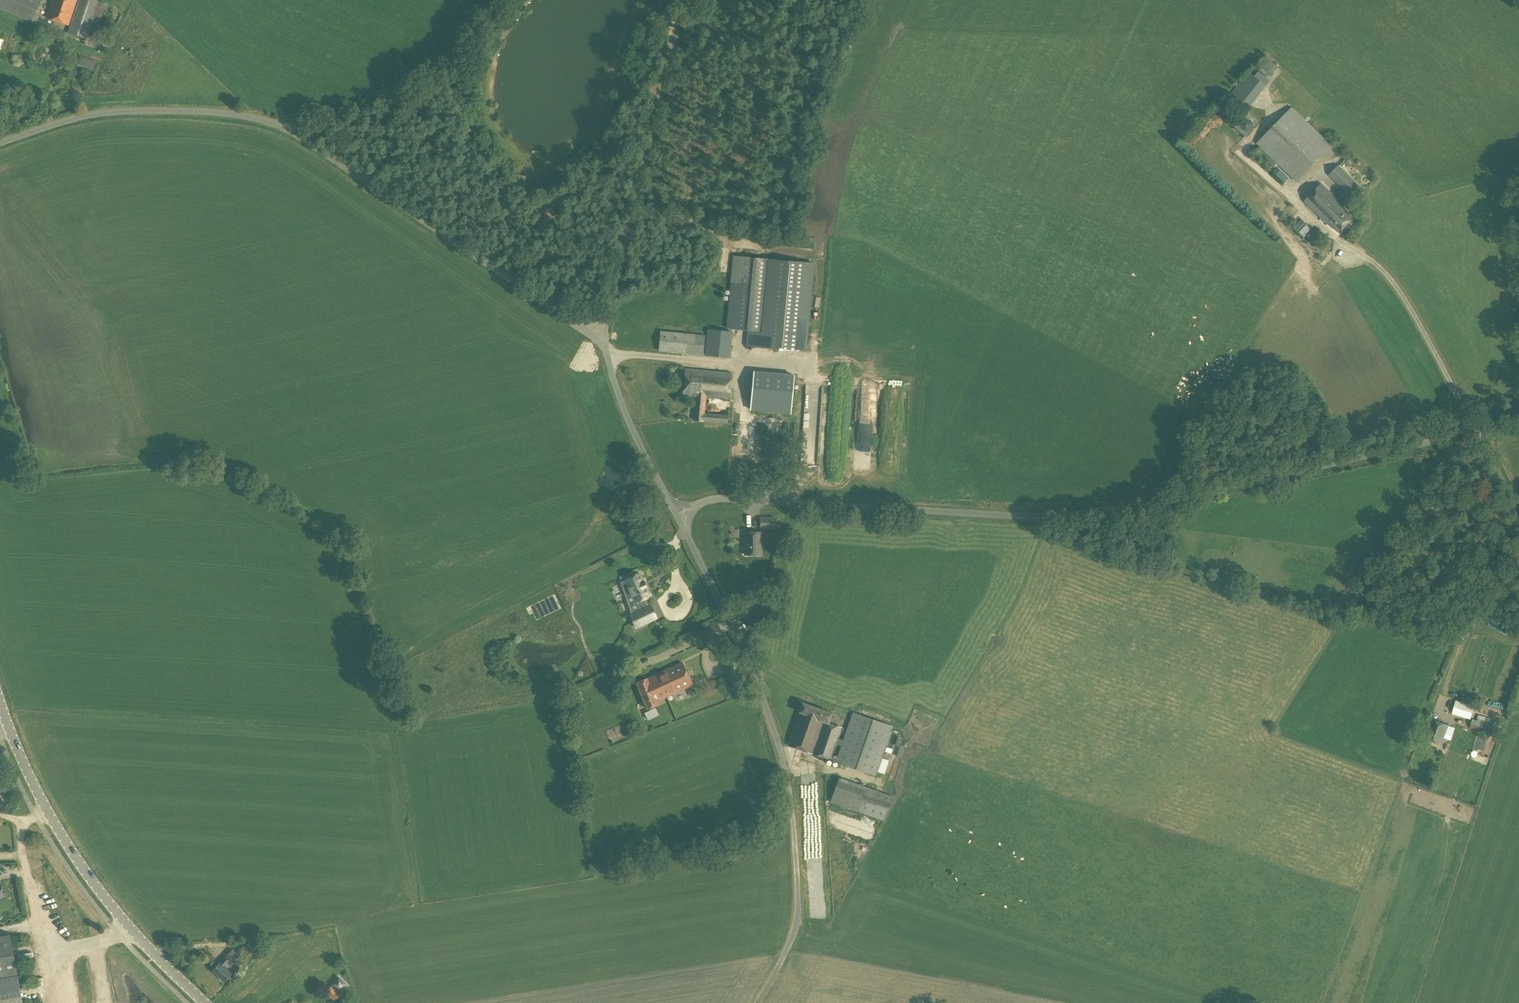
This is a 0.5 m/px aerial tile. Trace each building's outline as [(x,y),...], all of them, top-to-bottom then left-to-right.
[(40,0),(0,0),(0,8),(31,21),(40,0)] [(77,0),(53,0),(47,18),(68,25),(77,0)] [(106,3),(96,0),(79,0),(69,33),(87,39),(85,44),(104,50),(107,41),(88,35),(89,31),(96,33),(106,3)] [(94,71),(97,61),(80,56),(77,66),(94,71)] [(1271,74),(1278,67),(1267,57),(1260,64),(1271,74)] [(1254,74),(1249,71),(1233,94),(1249,105),(1269,78),(1257,69),(1254,74)] [(1326,140),(1292,107),(1257,143),(1296,182),(1334,143),(1329,137),(1326,140)] [(1245,136),(1257,122),(1247,113),(1235,127),(1245,136)] [(1343,207),(1362,188),(1338,166),(1329,175),(1346,192),(1339,199),(1321,183),(1305,200),(1328,222),(1329,221),(1339,232),(1354,217),(1343,207)] [(1285,181),(1289,176),(1280,167),(1275,172),(1285,181)] [(522,186),(525,176),(513,172),(510,183),(522,186)] [(1307,224),(1302,219),(1295,226),(1300,231),(1307,224)] [(748,329),(747,345),(804,351),(814,263),(734,255),(727,327),(748,329)] [(730,358),(732,332),(707,329),(705,356),(730,358)] [(703,355),(705,335),(661,331),(659,351),(703,355)] [(729,397),(732,373),(686,369),(684,395),(696,396),(694,420),(728,422),(728,415),(705,413),(706,395),(729,397)] [(794,374),(754,370),(750,411),(791,414),(794,374)] [(761,528),(775,528),(775,517),(760,517),(761,528)] [(745,554),(761,554),(761,532),(745,532),(745,554)] [(649,596),(638,574),(624,581),(624,582),(620,584),(626,599),(631,596),(639,611),(630,615),(636,628),(656,618),(649,606),(648,606),(644,598),(649,596)] [(1433,617),(1435,608),(1424,604),(1421,613),(1433,617)] [(1459,625),(1464,615),(1451,608),(1446,618),(1459,625)] [(648,708),(660,703),(658,699),(692,684),(682,662),(637,683),(648,708)] [(1470,718),(1473,707),(1456,701),(1452,713),(1470,718)] [(788,745),(876,775),(893,726),(853,712),(843,739),(839,738),(842,728),(828,723),(832,713),(803,703),(788,745)] [(660,706),(648,710),(651,718),(662,714),(660,706)] [(1491,734),(1495,720),(1479,715),(1477,721),(1472,719),(1470,728),(1491,734)] [(1441,743),(1448,724),(1432,718),(1425,737),(1441,743)] [(901,758),(904,747),(900,745),(896,756),(901,758)] [(885,821),(894,797),(839,777),(830,802),(885,821)] [(10,934),(0,936),(0,1002),(23,1002),(10,934)] [(251,952),(244,945),(240,949),(247,956),(251,952)] [(231,965),(240,956),(232,949),(224,958),(213,969),(225,981),(231,974),(225,967),(228,963),(231,965)] [(334,1001),(340,994),(331,986),(325,992),(334,1001)]
